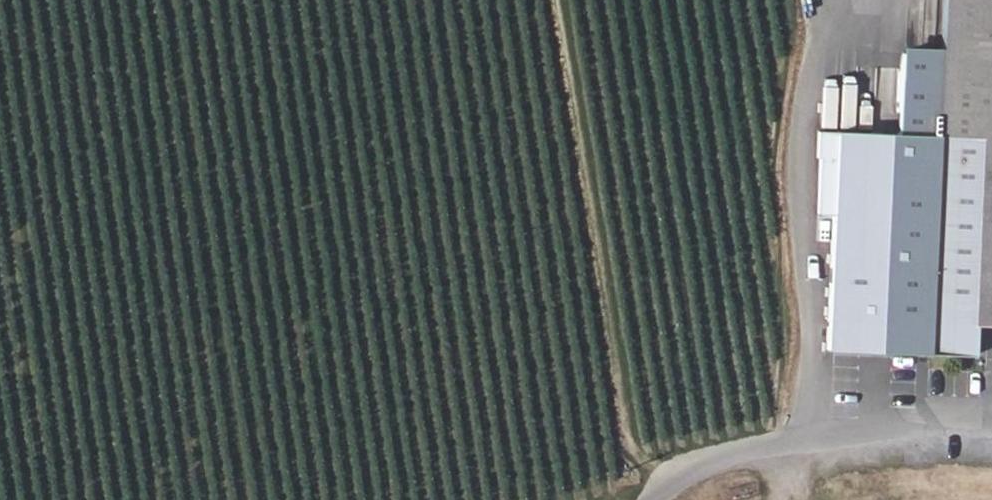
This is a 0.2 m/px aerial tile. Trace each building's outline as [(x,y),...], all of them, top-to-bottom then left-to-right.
[(938,136),(908,135),(823,132),(822,159),(824,159),(822,216),(837,216),(829,350),(926,354),(972,355),(973,325),(991,326),(991,0),(943,0),(942,29),(940,85),(938,136)] [(938,136),(940,85),(910,84),(908,135),(938,136)]
